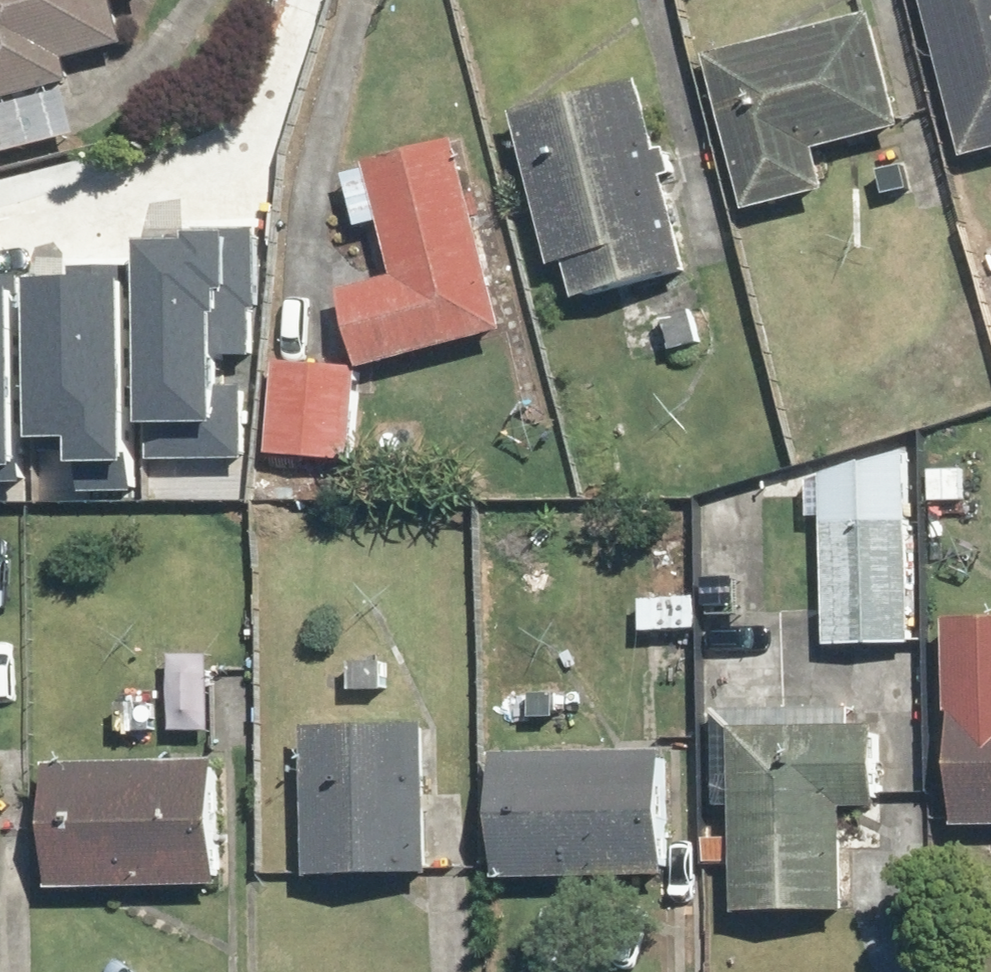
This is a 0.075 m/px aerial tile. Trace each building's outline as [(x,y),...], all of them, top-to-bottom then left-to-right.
[(90,136),(77,89),(86,87),(80,64),(136,49),(125,5),(143,0),(0,0),(0,120),(9,157),(90,136)] [(976,151),(990,146),(990,0),(933,0),(976,151)] [(831,144),(906,125),(878,16),(716,58),(755,211),(842,189),(831,144)] [(700,268),(649,84),(526,117),(577,302),(700,268)] [(468,144),(353,175),(365,217),(386,211),(403,277),(351,291),(371,366),(517,327),(468,144)] [(186,265),(142,265),(143,439),(218,439),(217,309),(233,309),(232,258),(186,258),(186,265)] [(127,479),(127,297),(39,298),(40,454),(78,454),(79,479),(127,479)] [(19,312),(0,312),(0,487),(20,486),(19,312)] [(363,368),(279,363),(274,454),(358,458),(363,368)] [(830,518),(831,641),(919,640),(915,450),(812,483),(813,518),(830,518)] [(959,612),(956,713),(962,713),(959,824),(990,825),(990,613),(959,612)] [(389,659),(343,656),(340,695),(386,699),(389,659)] [(583,682),(498,681),(498,727),(583,728),(583,682)] [(159,687),(121,686),(119,732),(157,734),(159,687)] [(808,706),(728,707),(728,801),(744,801),(744,909),(854,909),(854,810),(891,810),(891,726),(807,726),(808,706)] [(437,729),(318,726),(314,872),(433,875),(437,729)] [(509,750),(503,868),(676,877),(682,760),(509,750)] [(56,764),(55,883),(229,885),(230,766),(56,764)]
